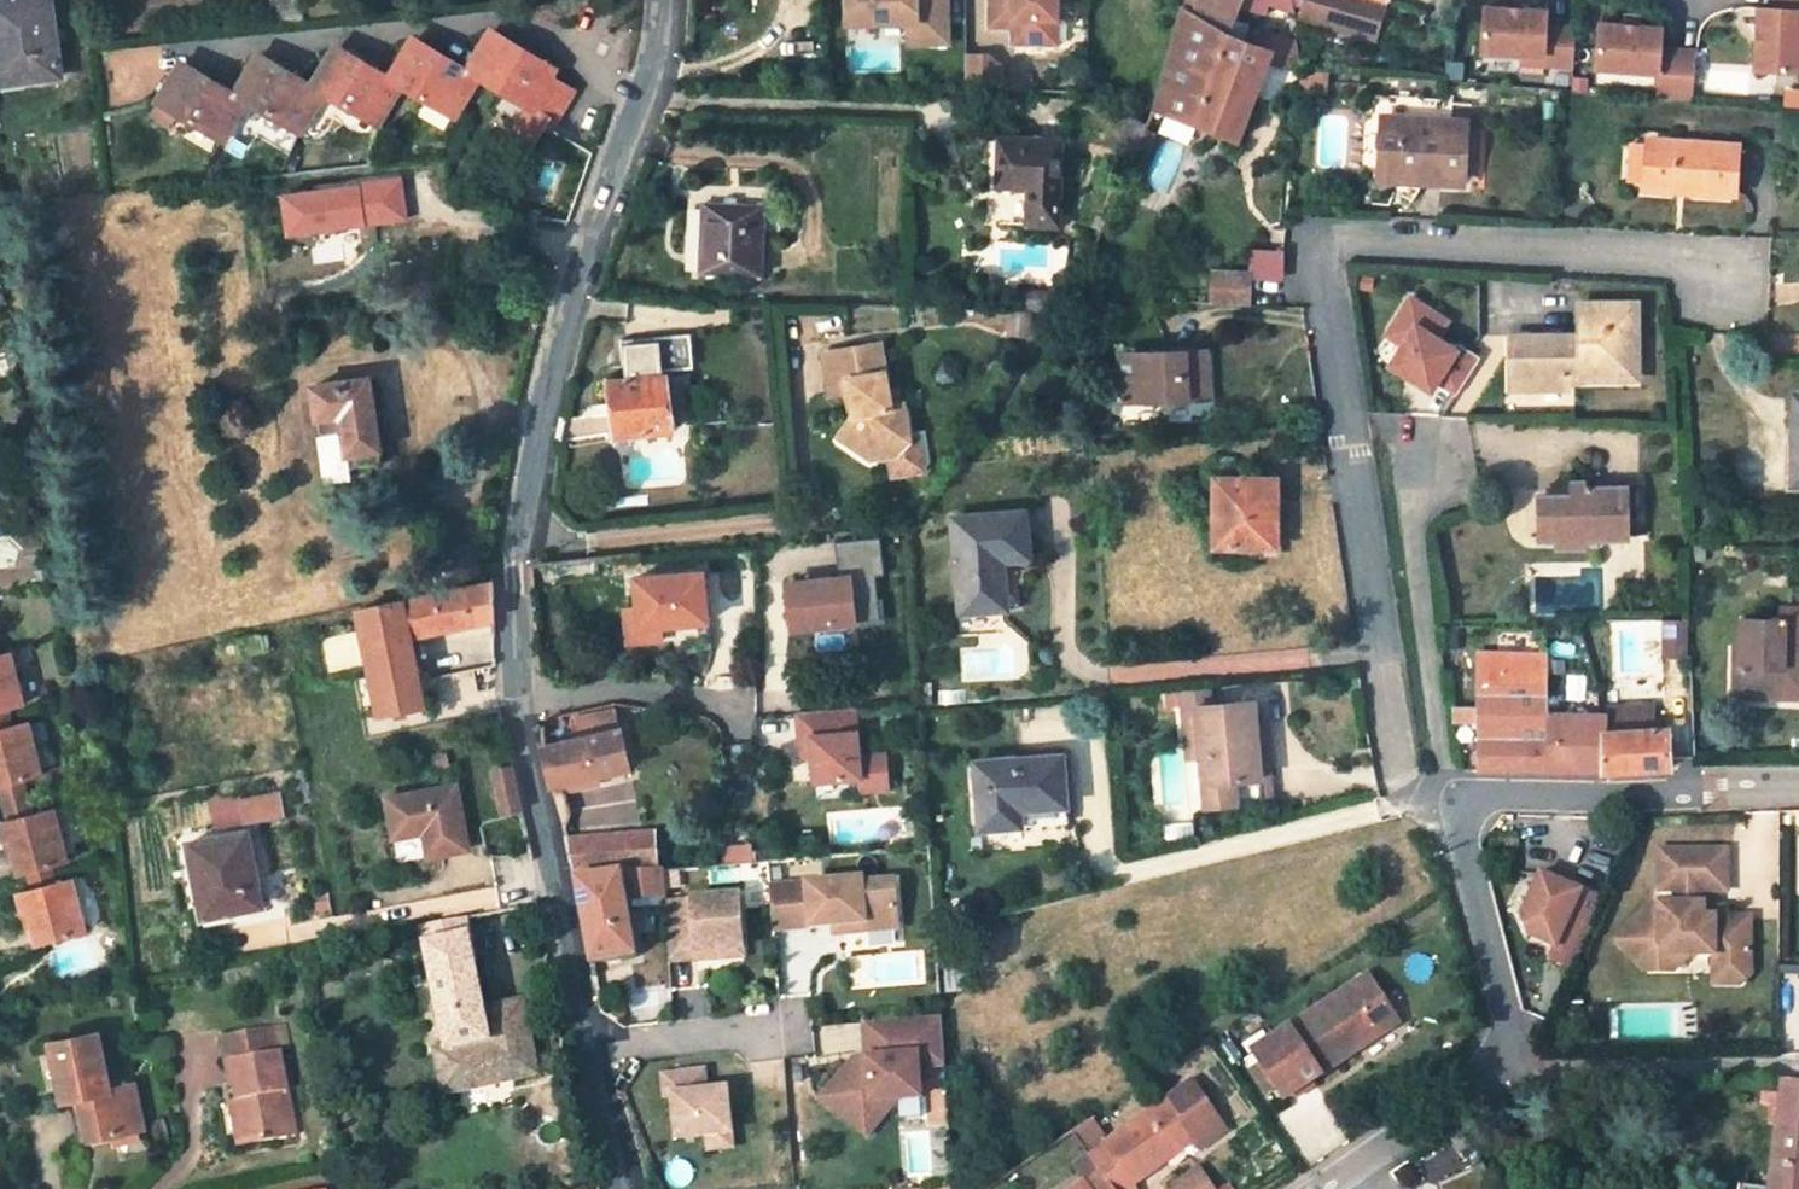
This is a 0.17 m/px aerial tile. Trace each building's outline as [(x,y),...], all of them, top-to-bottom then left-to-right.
[(54,0),(3,0),(0,0),(0,61),(3,86),(64,79),(54,0)] [(304,23),(302,0),(271,0),(273,26),(304,23)] [(848,24),(909,23),(910,45),(949,44),(948,0),(847,0),(848,24)] [(992,29),(1016,29),(1016,45),(1048,45),(1048,21),(1060,21),(1060,0),(992,0),(992,29)] [(1228,34),(1235,18),(1242,0),(1184,0),(1152,111),(1149,121),(1145,130),(1160,137),(1168,117),(1239,143),(1269,60),(1272,51),(1228,34)] [(1386,3),(1377,0),(1251,0),(1293,13),(1294,8),(1306,11),(1304,18),(1374,41),(1386,3)] [(1756,68),(1798,70),(1798,0),(1774,0),(1774,7),(1759,6),(1756,68)] [(1486,9),(1483,54),(1522,56),(1544,57),(1543,66),(1574,68),(1576,29),(1547,28),(1548,13),(1486,9)] [(1272,51),(1269,60),(1294,70),(1298,57),(1297,42),(1267,30),(1265,37),(1245,30),(1247,23),(1235,18),(1228,34),(1272,51)] [(1048,21),(1048,45),(1061,45),(1060,21),(1048,21)] [(1601,26),(1598,71),(1658,76),(1656,100),(1692,103),(1696,55),(1662,52),(1663,31),(1601,26)] [(237,92),(184,62),(160,102),(226,141),(250,102),(303,134),(327,93),(380,124),(403,86),(457,117),(481,78),(531,107),(511,140),(530,152),(551,119),(557,123),(575,92),(552,79),(557,71),(493,32),(469,71),(414,40),(390,77),(337,47),(313,84),(261,55),(237,92)] [(1002,91),(1002,67),(990,54),(967,55),(968,91),(1002,91)] [(1522,56),(1522,65),(1543,66),(1544,57),(1522,56)] [(1323,91),(1325,73),(1300,71),(1299,89),(1323,91)] [(1463,186),(1467,122),(1384,115),(1379,170),(1425,173),(1424,182),(1463,186)] [(1059,227),(1062,141),(1002,140),(1000,187),(1030,188),(1029,226),(1059,227)] [(1738,147),(1649,141),(1649,147),(1628,147),(1627,183),(1646,184),(1646,189),(1734,195),(1738,147)] [(1379,170),(1378,178),(1424,182),(1425,173),(1379,170)] [(277,187),(280,232),(406,223),(402,178),(277,187)] [(762,275),(765,207),(704,205),(701,272),(762,275)] [(1251,275),(1250,280),(1278,281),(1279,255),(1252,254),(1251,275)] [(1251,275),(1209,274),(1207,305),(1249,307),(1250,280),(1251,275)] [(1025,312),(1031,312),(1062,314),(1072,298),(1074,293),(1026,291),(1025,312)] [(1438,339),(1449,322),(1412,299),(1392,330),(1388,336),(1405,347),(1392,366),(1423,385),(1433,392),(1436,386),(1439,381),(1459,393),(1481,359),(1461,346),(1457,351),(1438,339)] [(1581,304),(1580,335),(1509,339),(1509,391),(1571,390),(1571,371),(1638,369),(1638,304),(1581,304)] [(1025,312),(1009,312),(1008,335),(1030,335),(1031,312),(1025,312)] [(1088,343),(1089,335),(1067,333),(1066,342),(1088,343)] [(675,432),(667,375),(661,376),(660,370),(694,366),(692,334),(658,338),(659,342),(645,343),(644,339),(622,341),(625,372),(631,372),(631,379),(611,381),(614,403),(622,402),(627,436),(675,432)] [(893,404),(880,344),(823,354),(832,396),(850,393),(856,416),(840,438),(870,460),(890,458),(898,457),(911,439),(911,437),(904,403),(893,404)] [(1206,397),(1204,352),(1124,356),(1126,401),(1206,397)] [(384,464),(370,378),(314,387),(319,420),(343,416),(352,469),(384,464)] [(1506,394),(1507,406),(1550,404),(1550,392),(1506,394)] [(618,437),(627,436),(622,402),(614,403),(618,437)] [(319,420),(329,482),(353,479),(352,469),(343,416),(319,420)] [(898,457),(890,458),(893,476),(926,470),(919,436),(911,437),(911,439),(898,457)] [(1279,500),(1279,478),(1216,478),(1216,548),(1236,549),(1237,559),(1260,559),(1260,545),(1273,545),(1274,500),(1279,500)] [(1588,478),(1570,478),(1570,494),(1588,493),(1588,486),(1588,478)] [(1588,542),(1631,542),(1631,485),(1588,486),(1588,493),(1570,494),(1539,494),(1539,543),(1555,543),(1588,542)] [(1028,512),(954,518),(961,612),(1008,608),(1005,560),(1016,559),(1030,558),(1028,512)] [(856,624),(855,605),(878,602),(876,578),(884,578),(881,541),(836,545),(839,579),(788,584),(792,630),(856,624)] [(1555,552),(1588,552),(1588,542),(1555,543),(1555,552)] [(453,581),(481,575),(474,544),(446,550),(453,581)] [(1273,559),(1273,545),(1260,545),(1260,559),(1273,559)] [(1008,608),(1020,608),(1016,559),(1005,560),(1008,608)] [(708,572),(640,578),(643,606),(645,628),(668,626),(714,622),(708,572)] [(494,621),(494,584),(408,600),(415,637),(494,621)] [(365,624),(381,715),(411,708),(403,665),(399,640),(413,638),(415,637),(408,600),(361,609),(365,624)] [(855,605),(856,624),(880,622),(878,602),(855,605)] [(668,626),(645,628),(643,606),(630,608),(633,643),(669,640),(668,626)] [(1784,606),(1785,619),(1754,619),(1753,645),(1743,645),(1742,697),(1771,698),(1771,686),(1798,687),(1798,607),(1784,606)] [(1754,619),(1745,618),(1743,645),(1753,645),(1754,619)] [(1667,663),(1691,663),(1690,625),(1666,624),(1667,663)] [(399,640),(403,665),(411,708),(427,705),(420,667),(413,638),(399,640)] [(0,651),(0,706),(26,700),(13,648),(0,651)] [(1549,654),(1477,653),(1478,772),(1601,773),(1673,770),(1669,727),(1657,728),(1654,704),(1605,706),(1605,715),(1549,716),(1549,654)] [(495,664),(451,673),(455,699),(495,690),(495,664)] [(1771,698),(1798,698),(1798,687),(1771,686),(1771,698)] [(1253,701),(1185,708),(1195,807),(1262,801),(1255,724),(1253,701)] [(552,787),(630,769),(616,708),(572,718),(577,738),(544,745),(552,787)] [(886,754),(860,756),(856,708),(797,713),(799,739),(811,738),(813,758),(815,783),(861,779),(862,792),(890,789),(886,754)] [(44,772),(33,730),(30,720),(0,727),(0,783),(44,772)] [(1276,800),(1268,722),(1255,724),(1262,801),(1276,800)] [(811,738),(799,739),(801,759),(813,758),(811,738)] [(1069,807),(1064,755),(976,762),(980,829),(1024,826),(1023,811),(1069,807)] [(512,765),(494,770),(506,830),(526,826),(512,765)] [(457,785),(389,798),(397,839),(425,834),(430,856),(470,849),(457,785)] [(638,820),(636,801),(613,803),(612,791),(588,793),(591,824),(638,820)] [(284,817),(280,795),(245,802),(248,824),(284,817)] [(21,870),(67,859),(55,808),(4,820),(8,840),(2,841),(5,856),(17,854),(21,870)] [(266,908),(249,830),(190,843),(203,909),(231,903),(234,914),(266,908)] [(655,835),(568,843),(567,843),(573,873),(658,867),(655,835)] [(1662,850),(1662,890),(1677,890),(1677,904),(1654,904),(1617,940),(1647,971),(1666,953),(1669,955),(1690,955),(1715,955),(1715,966),(1751,966),(1751,917),(1725,917),(1705,917),(1705,908),(1705,890),(1729,890),(1729,850),(1662,850)] [(664,871),(624,874),(629,904),(666,900),(664,871)] [(592,963),(637,955),(629,904),(624,874),(575,881),(592,963)] [(1577,968),(1606,900),(1544,874),(1525,918),(1532,935),(1559,947),(1555,958),(1577,968)] [(38,943),(84,932),(73,879),(20,891),(24,912),(20,913),(23,928),(35,926),(38,943)] [(771,888),(775,931),(835,927),(845,926),(846,935),(900,930),(896,882),(864,885),(863,881),(771,888)] [(692,901),(666,903),(669,962),(697,960),(696,952),(744,949),(741,895),(692,898),(692,901)] [(205,920),(234,914),(231,903),(203,909),(205,920)] [(1705,908),(1705,917),(1725,917),(1725,908),(1705,908)] [(446,1096),(537,1077),(526,1023),(488,1030),(484,1011),(467,919),(422,928),(448,1048),(435,1051),(446,1096)] [(836,936),(846,935),(845,926),(835,927),(836,936)] [(697,960),(744,957),(744,949),(696,952),(697,960)] [(1647,971),(1673,971),(1690,955),(1669,955),(1666,953),(1647,971)] [(1715,966),(1715,985),(1744,985),(1751,975),(1751,966),(1715,966)] [(1399,1025),(1368,976),(1254,1051),(1262,1063),(1279,1089),(1285,1099),(1399,1025)] [(488,1030),(526,1023),(522,1004),(484,1011),(488,1030)] [(943,1017),(876,1022),(878,1057),(868,1058),(855,1059),(828,1091),(867,1125),(887,1101),(897,1100),(922,1098),(919,1067),(919,1055),(945,1053),(943,1017)] [(868,1058),(878,1057),(876,1022),(865,1023),(868,1058)] [(248,1144),(297,1135),(280,1052),(275,1053),(270,1028),(223,1038),(228,1060),(232,1059),(240,1103),(248,1144)] [(113,1089),(101,1032),(51,1042),(64,1103),(80,1099),(89,1142),(113,1137),(139,1131),(146,1130),(137,1084),(113,1089)] [(945,1053),(919,1055),(919,1067),(946,1065),(945,1053)] [(621,1076),(632,1083),(642,1067),(631,1060),(621,1076)] [(1249,1072),(1267,1097),(1279,1089),(1262,1063),(1249,1072)] [(708,1135),(732,1133),(728,1089),(707,1091),(705,1071),(664,1075),(666,1097),(674,1096),(678,1138),(708,1135)] [(1087,1154),(1100,1171),(1112,1188),(1138,1188),(1134,1183),(1168,1159),(1162,1152),(1190,1132),(1195,1139),(1200,1146),(1226,1130),(1193,1082),(1167,1099),(1106,1141),(1087,1154)] [(1766,1083),(1764,1103),(1782,1105),(1784,1083),(1780,1082),(1766,1083)] [(1784,1083),(1782,1105),(1773,1188),(1798,1188),(1798,1085),(1784,1083)] [(1587,1103),(1602,1103),(1602,1088),(1588,1088),(1587,1103)] [(867,1125),(828,1091),(823,1097),(868,1136),(897,1100),(887,1101),(867,1125)] [(239,1146),(248,1144),(240,1103),(231,1104),(239,1146)] [(1087,1154),(1106,1141),(1094,1122),(1074,1135),(1087,1154)] [(141,1142),(139,1131),(113,1137),(115,1148),(141,1142)] [(1195,1139),(1190,1132),(1162,1152),(1168,1159),(1195,1139)] [(732,1133),(708,1135),(710,1150),(734,1148),(732,1133)] [(1100,1171),(1087,1154),(1072,1164),(1085,1181),(1100,1171)] [(1437,1188),(1494,1188),(1483,1165),(1436,1185),(1437,1188)] [(1199,1170),(1174,1187),(1175,1188),(1213,1188),(1199,1170)] [(1074,1188),(1112,1188),(1100,1171),(1085,1181),(1074,1188)]
